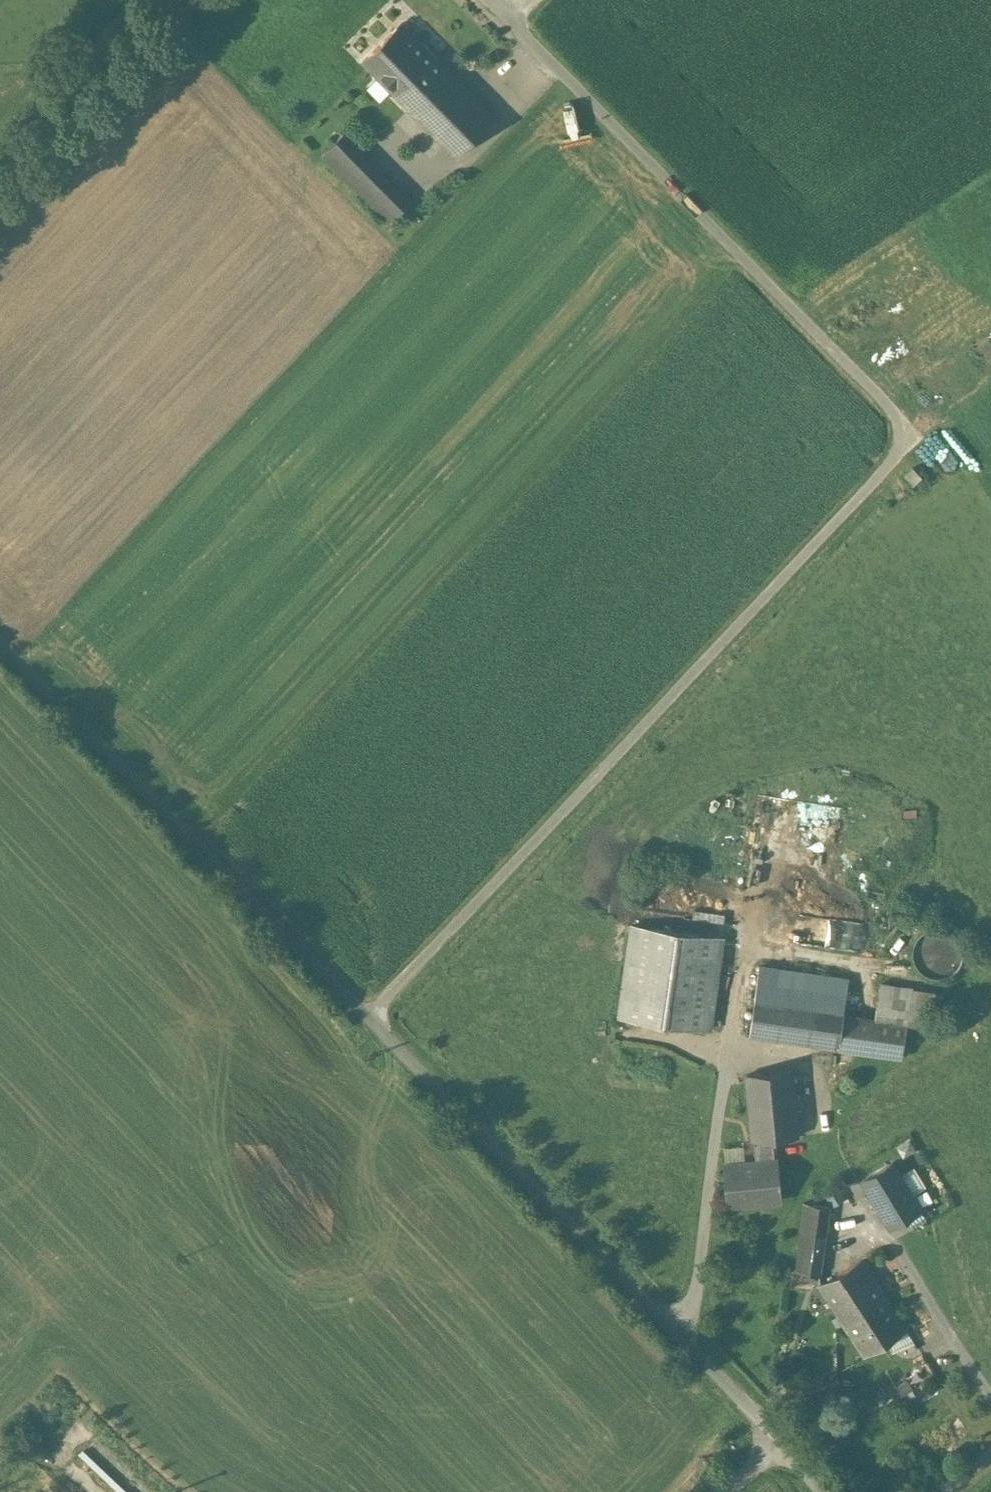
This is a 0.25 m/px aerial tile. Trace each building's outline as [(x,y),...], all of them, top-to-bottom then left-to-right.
[(401,22),(362,60),(395,93),(434,55),(401,22)] [(434,55),(395,93),(455,155),(495,117),(434,55)] [(398,188),(343,133),(322,154),(377,209),(398,188)] [(398,188),(377,209),(389,221),(410,200),(398,188)] [(913,467),(904,475),(914,485),(922,477),(913,467)] [(867,947),(870,922),(857,920),(859,895),(815,891),(813,913),(796,912),(793,940),(867,947)] [(728,931),(728,912),(693,911),(693,930),(728,931)] [(723,936),(632,923),(619,1015),(710,1028),(723,936)] [(961,962),(963,952),(961,943),(956,935),(947,930),(938,928),(928,930),(920,936),(915,944),(913,953),(915,963),(921,971),(929,976),(939,978),(948,976),(956,970),(961,962)] [(848,978),(759,965),(756,990),(825,1000),(819,1044),(838,1046),(844,1012),(848,978)] [(875,1016),(844,1012),(838,1046),(903,1055),(913,988),(880,983),(875,1016)] [(825,1000),(756,990),(750,1033),(819,1044),(825,1000)] [(792,1069),(747,1073),(753,1139),(772,1137),(798,1135),(792,1069)] [(772,1137),(755,1139),(758,1160),(775,1159),(772,1137)] [(758,1160),(725,1164),(728,1204),(781,1199),(777,1159),(775,1159),(758,1160)] [(892,1162),(863,1180),(890,1225),(920,1207),(892,1162)] [(829,1206),(803,1202),(797,1241),(800,1242),(823,1245),(829,1206)] [(823,1245),(800,1242),(796,1269),(819,1273),(823,1245)] [(883,1247),(821,1284),(842,1320),(883,1295),(904,1282),(883,1247)] [(883,1295),(842,1320),(863,1353),(903,1329),(883,1295)]
